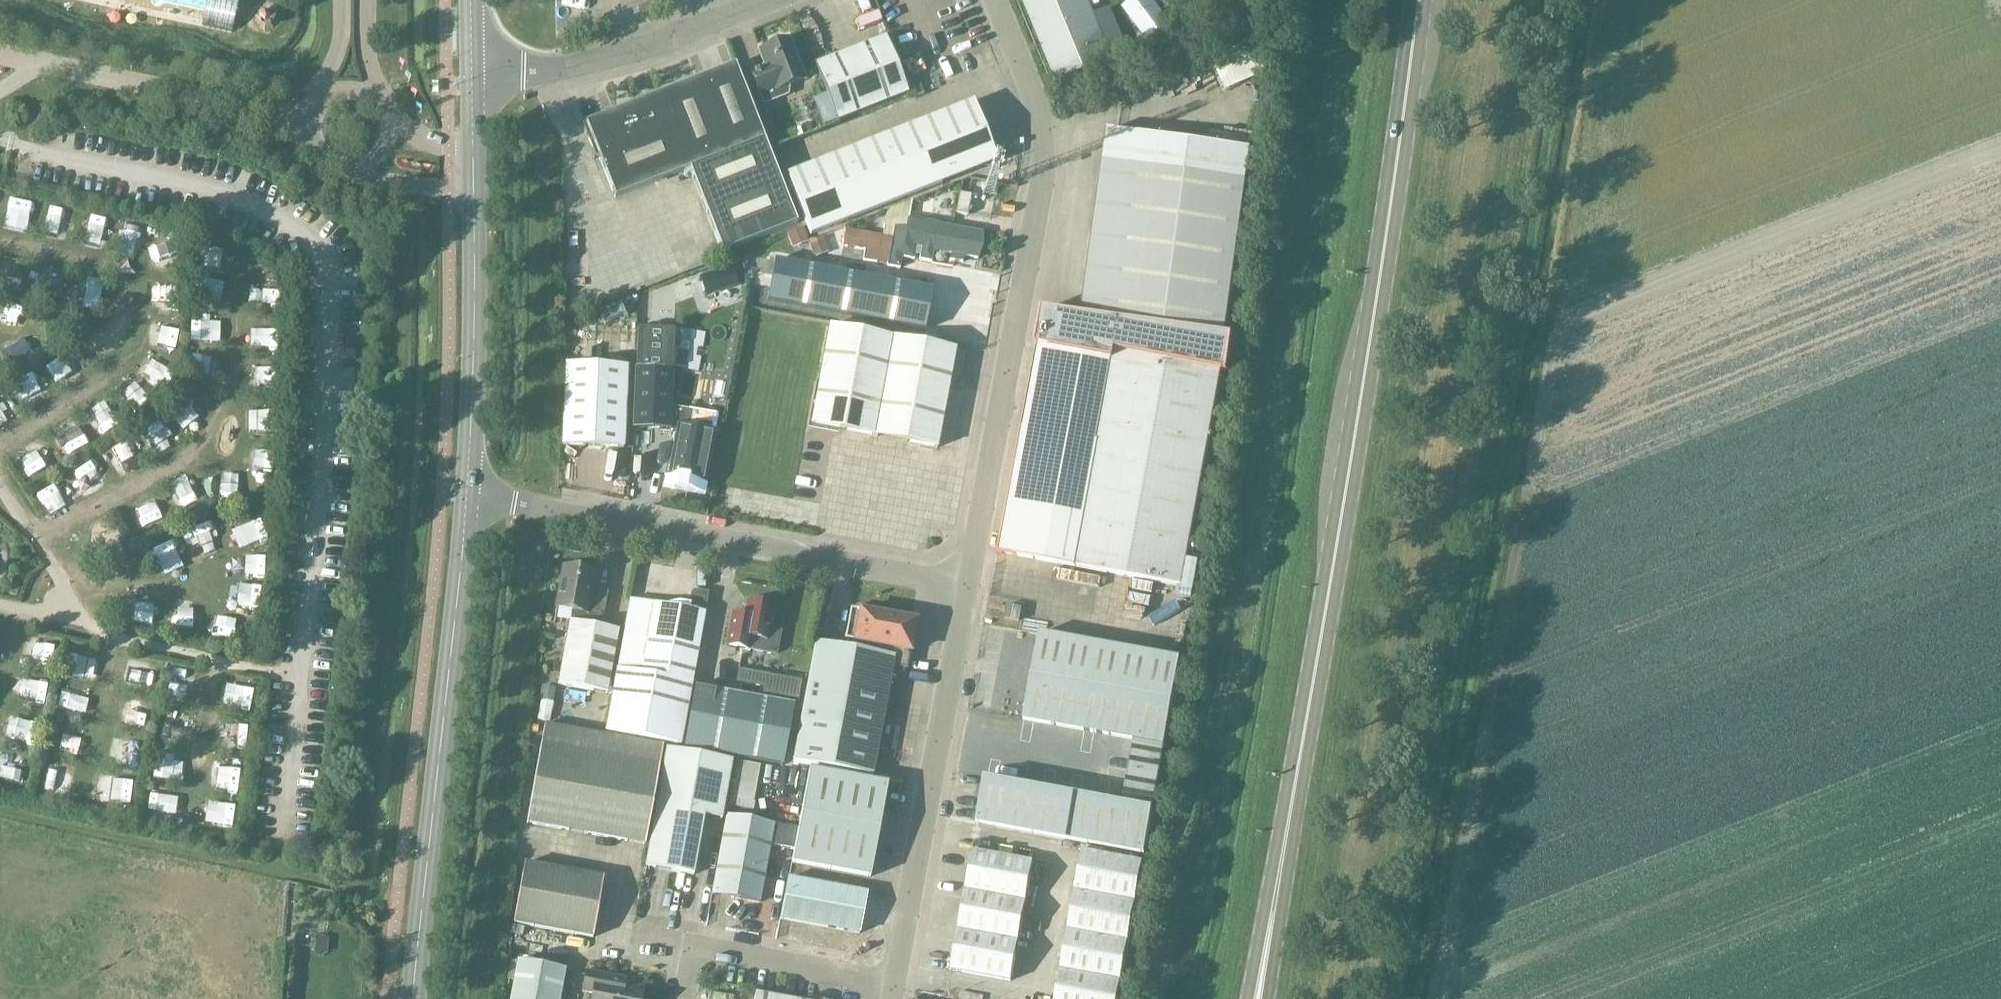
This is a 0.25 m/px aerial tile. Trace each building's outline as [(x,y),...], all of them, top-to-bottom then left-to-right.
[(100,4),(100,3),(127,8),(128,7),(149,12),(149,13),(176,19),(176,20),(203,26),(203,27),(231,33),(238,0),(82,0),(100,4)] [(1056,83),(1112,61),(1087,0),(1022,0),(1056,83)] [(1124,6),(1147,38),(1166,24),(1149,0),(1132,0),(1124,6)] [(1226,58),(1215,63),(1224,82),(1273,60),(1259,29),(1220,47),(1226,58)] [(836,121),(907,93),(885,37),(814,65),(836,121)] [(764,67),(749,73),(758,95),(759,95),(763,104),(786,95),(787,86),(804,79),(788,39),(784,41),(780,39),(769,43),(767,47),(758,51),(764,67)] [(923,55),(931,78),(941,74),(932,51),(923,55)] [(734,65),(659,94),(689,169),(721,253),(796,223),(734,65)] [(689,169),(659,94),(585,124),(614,198),(689,169)] [(972,102),(897,132),(899,135),(788,179),(810,235),(941,183),(938,176),(993,154),(972,102)] [(1224,336),(1249,150),(1106,131),(1080,316),(1224,336)] [(20,180),(15,202),(38,207),(42,185),(20,180)] [(57,189),(54,209),(75,213),(78,192),(57,189)] [(967,216),(970,196),(959,194),(955,214),(967,216)] [(938,223),(928,221),(907,217),(905,227),(894,225),(892,236),(845,229),(842,246),(864,249),(862,259),(886,264),(886,266),(899,268),(901,257),(914,259),(916,246),(923,247),(920,259),(931,261),(933,251),(950,254),(949,260),(962,262),(963,256),(977,259),(981,232),(938,224),(938,223)] [(176,223),(157,234),(169,254),(187,243),(176,223)] [(803,237),(800,228),(786,233),(790,242),(803,237)] [(828,252),(822,237),(808,242),(813,258),(828,252)] [(774,260),(766,300),(924,330),(931,290),(774,260)] [(927,279),(928,266),(913,265),(912,277),(927,279)] [(731,266),(699,277),(706,297),(739,286),(731,266)] [(165,295),(187,297),(188,269),(167,268),(165,295)] [(647,302),(678,303),(679,273),(648,272),(647,302)] [(156,310),(155,334),(186,335),(187,311),(156,310)] [(1042,310),(997,553),(1180,587),(1220,372),(1225,373),(1230,336),(1224,336),(1080,316),(1042,310)] [(936,449),(955,350),(828,326),(810,425),(838,430),(936,449)] [(638,328),(636,369),(665,370),(670,370),(672,329),(638,328)] [(54,348),(63,365),(83,355),(74,337),(54,348)] [(160,364),(181,371),(188,352),(167,344),(160,364)] [(24,367),(35,383),(51,371),(40,356),(24,367)] [(623,449),(626,367),(565,364),(561,446),(623,449)] [(635,369),(632,429),(669,430),(676,431),(668,478),(680,480),(680,481),(684,482),(684,481),(703,484),(713,432),(688,428),(691,411),(670,407),(671,370),(665,370),(636,369),(635,369)] [(138,378),(146,400),(163,394),(156,372),(138,378)] [(0,383),(0,400),(6,413),(23,406),(10,378),(0,383)] [(93,395),(109,423),(129,412),(114,384),(93,395)] [(151,413),(161,431),(178,421),(167,403),(151,413)] [(83,406),(62,415),(74,440),(95,431),(83,406)] [(138,425),(117,433),(125,453),(146,446),(138,425)] [(41,463),(66,452),(57,433),(32,444),(41,463)] [(265,436),(265,457),(284,458),(285,437),(265,436)] [(107,441),(84,450),(96,479),(118,470),(107,441)] [(73,466),(49,474),(56,495),(80,486),(73,466)] [(202,474),(184,480),(190,497),(208,490),(202,474)] [(166,490),(145,497),(153,518),(173,510),(166,490)] [(569,622),(557,685),(606,694),(618,631),(600,628),(607,592),(590,589),(593,573),(563,567),(555,608),(571,611),(569,622)] [(241,576),(238,598),(266,602),(270,581),(241,576)] [(690,592),(687,610),(629,600),(605,732),(680,745),(704,613),(708,592),(694,589),(690,592)] [(769,630),(774,607),(746,601),(744,614),(732,612),(730,624),(726,646),(775,655),(779,632),(769,630)] [(1019,622),(1021,608),(1006,606),(1004,619),(1019,622)] [(814,643),(807,683),(886,697),(891,666),(906,668),(911,636),(899,618),(852,610),(845,648),(814,643)] [(62,653),(63,629),(43,627),(41,652),(62,653)] [(1066,728),(1082,642),(1039,634),(1023,720),(1066,728)] [(80,641),(75,657),(94,662),(98,647),(80,641)] [(1112,737),(1128,650),(1082,642),(1066,728),(1112,737)] [(146,669),(167,671),(169,651),(148,648),(146,669)] [(1179,660),(1128,650),(1112,737),(1134,741),(1163,746),(1179,660)] [(55,687),(59,670),(35,666),(32,682),(55,687)] [(793,679),(738,669),(736,681),(763,685),(762,692),(789,697),(793,679)] [(240,673),(238,687),(259,689),(260,675),(240,673)] [(87,699),(91,678),(70,674),(67,696),(87,699)] [(872,776),(886,697),(807,683),(792,761),(872,776)] [(139,685),(135,705),(157,709),(160,689),(139,685)] [(555,687),(543,685),(540,700),(552,703),(555,687)] [(782,765),(783,759),(793,706),(694,688),(683,747),(782,765)] [(43,730),(44,701),(26,700),(24,729),(43,730)] [(238,710),(235,731),(254,733),(256,712),(238,710)] [(77,738),(78,718),(58,717),(57,737),(77,738)] [(585,834),(599,755),(603,734),(544,723),(540,744),(526,824),(585,834)] [(118,744),(147,751),(151,734),(122,727),(118,744)] [(662,744),(603,734),(599,755),(585,834),(644,845),(659,766),(662,744)] [(34,771),(39,743),(18,740),(13,767),(34,771)] [(1157,778),(1163,746),(1134,741),(1128,773),(1157,778)] [(693,876),(698,843),(703,816),(721,819),(731,760),(665,749),(644,867),(693,876)] [(49,753),(48,778),(69,779),(70,754),(49,753)] [(760,765),(736,760),(729,797),(736,798),(734,808),(751,811),(760,765)] [(118,784),(139,789),(143,770),(122,765),(118,784)] [(797,829),(796,829),(792,849),(793,849),(791,862),(869,877),(887,784),(809,769),(797,829)] [(960,779),(981,781),(982,771),(961,769),(960,779)] [(1152,810),(1157,778),(1128,773),(1122,805),(1152,810)] [(154,776),(153,799),(176,800),(177,778),(154,776)] [(1003,828),(1011,784),(984,779),(975,823),(1003,828)] [(1031,834),(1039,789),(1011,784),(1003,828),(1031,834)] [(1059,839),(1068,795),(1039,789),(1031,834),(1059,839)] [(243,814),(244,793),(225,792),(224,813),(243,814)] [(1088,844),(1097,800),(1068,795),(1059,839),(1088,844)] [(1143,854),(1152,810),(1122,805),(1097,800),(1088,844),(1143,854)] [(769,845),(792,849),(796,829),(725,816),(711,895),(758,903),(769,845)] [(972,851),(965,891),(1025,902),(1032,862),(972,851)] [(1081,851),(1074,891),(1135,902),(1142,862),(1081,851)] [(592,938),(603,878),(523,864),(512,923),(592,938)] [(859,934),(866,893),(787,878),(779,919),(859,934)] [(1018,942),(1025,902),(965,891),(957,930),(1018,942)] [(1127,942),(1135,902),(1074,891),(1067,931),(1127,942)] [(1010,981),(1018,942),(957,930),(950,970),(1010,981)] [(1127,942),(1067,931),(1054,998),(1117,998),(1127,942)] [(564,970),(516,961),(509,998),(559,998),(564,970)] [(585,972),(582,992),(591,994),(590,998),(640,998),(642,988),(619,984),(620,978),(585,972)]
